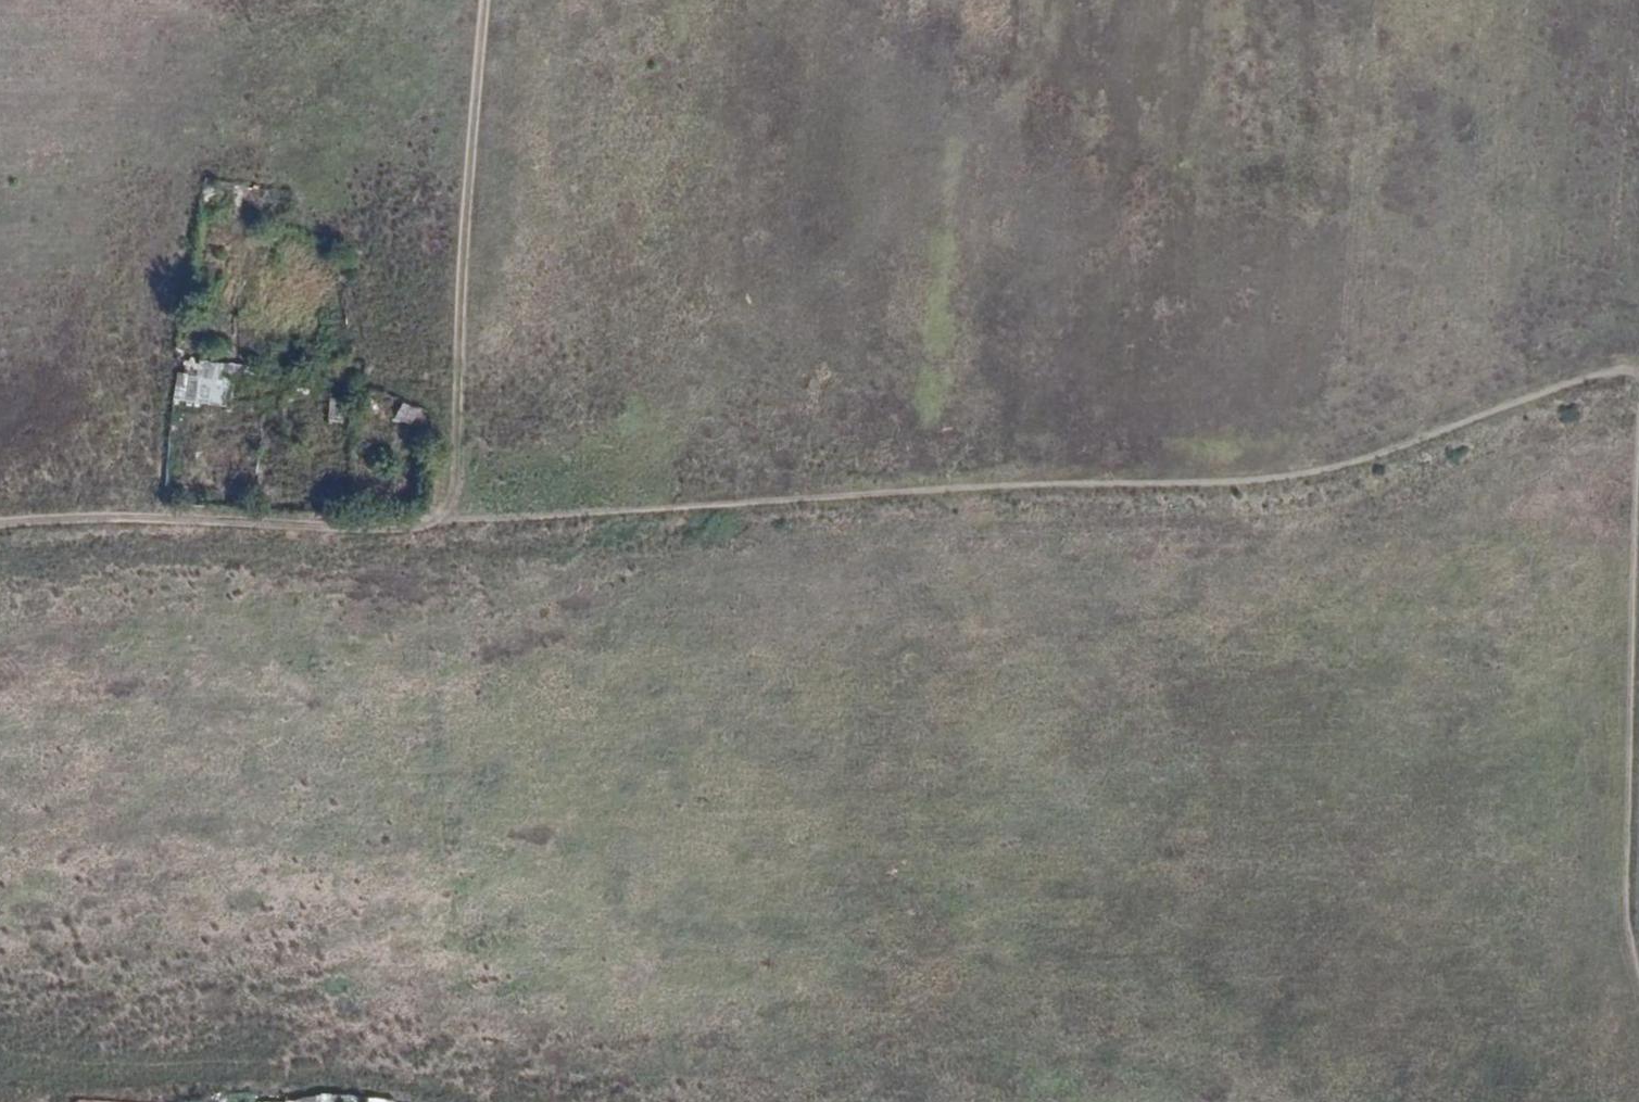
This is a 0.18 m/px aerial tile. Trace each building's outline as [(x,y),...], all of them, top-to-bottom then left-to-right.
[(195,350),(191,396),(223,399),(227,353),(195,350)]
